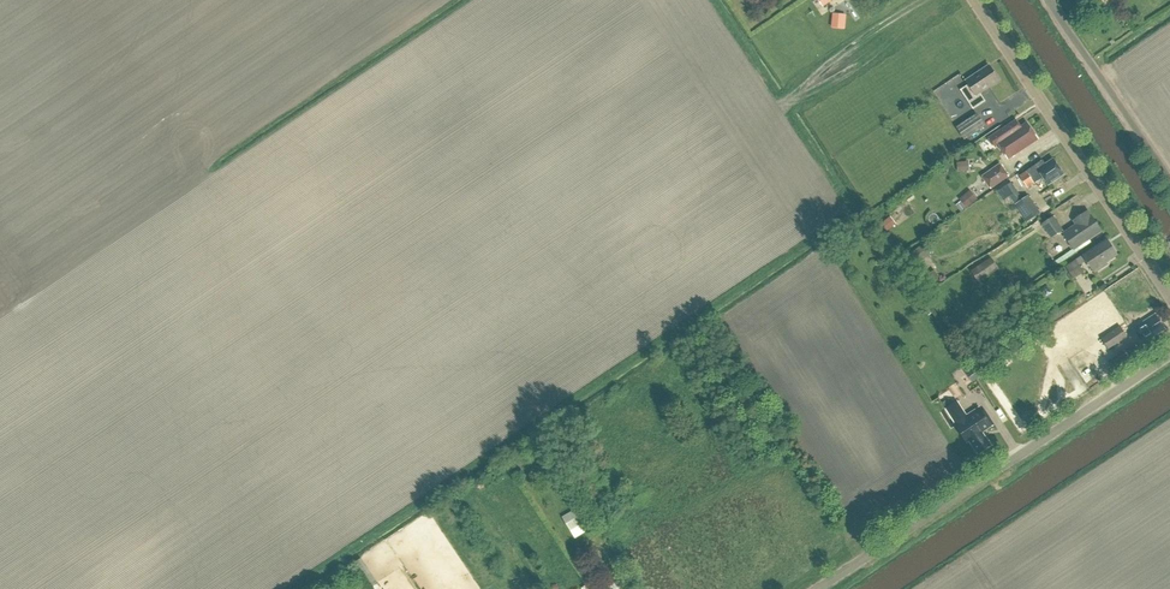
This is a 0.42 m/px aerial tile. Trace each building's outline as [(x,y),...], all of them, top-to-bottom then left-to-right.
[(1083,9),(1095,1),(1096,3),(1100,0),(1077,0),(1083,9)] [(833,16),(832,28),(844,29),(845,17),(833,16)] [(973,109),(985,101),(980,93),(999,80),(989,65),(966,81),(968,84),(961,90),(973,109)] [(966,139),(985,127),(977,114),(957,127),(966,139)] [(988,139),(994,147),(998,145),(1008,159),(1038,139),(1027,123),(1021,127),(1016,120),(988,139)] [(1052,159),(1037,169),(1047,184),(1062,174),(1052,159)] [(958,162),(959,172),(969,171),(968,162),(958,162)] [(991,189),(1008,176),(1000,164),(982,177),(991,189)] [(1003,188),(1014,204),(1026,222),(1040,212),(1028,194),(1022,199),(1011,183),(1003,188)] [(966,208),(976,199),(970,191),(960,200),(966,208)] [(1074,250),(1101,231),(1088,211),(1073,221),(1076,225),(1063,234),(1074,250)] [(1052,237),(1063,229),(1054,215),(1042,223),(1052,237)] [(886,231),(896,224),(890,217),(880,224),(886,231)] [(1094,274),(1109,264),(1108,262),(1118,255),(1108,239),(1082,256),(1094,274)] [(910,254),(917,264),(928,255),(921,245),(910,254)] [(978,282),(999,268),(991,256),(971,270),(978,282)] [(1073,279),(1084,272),(1076,260),(1061,269),(1064,276),(1069,273),(1073,279)] [(1143,344),(1150,339),(1162,331),(1160,328),(1163,326),(1156,314),(1133,329),(1143,344)] [(1108,349),(1125,339),(1127,337),(1120,326),(1101,339),(1102,340),(1108,349)] [(1102,340),(1095,343),(1102,353),(1108,349),(1102,340)] [(1109,362),(1114,370),(1140,353),(1136,345),(1109,362)] [(959,367),(970,382),(978,377),(967,362),(959,367)] [(954,424),(963,436),(967,443),(970,441),(978,454),(991,445),(982,432),(992,426),(979,407),(966,416),(957,401),(945,409),(955,423),(954,424)] [(571,530),(591,518),(583,504),(562,516),(571,530)] [(627,574),(616,582),(621,588),(632,581),(627,574)]
